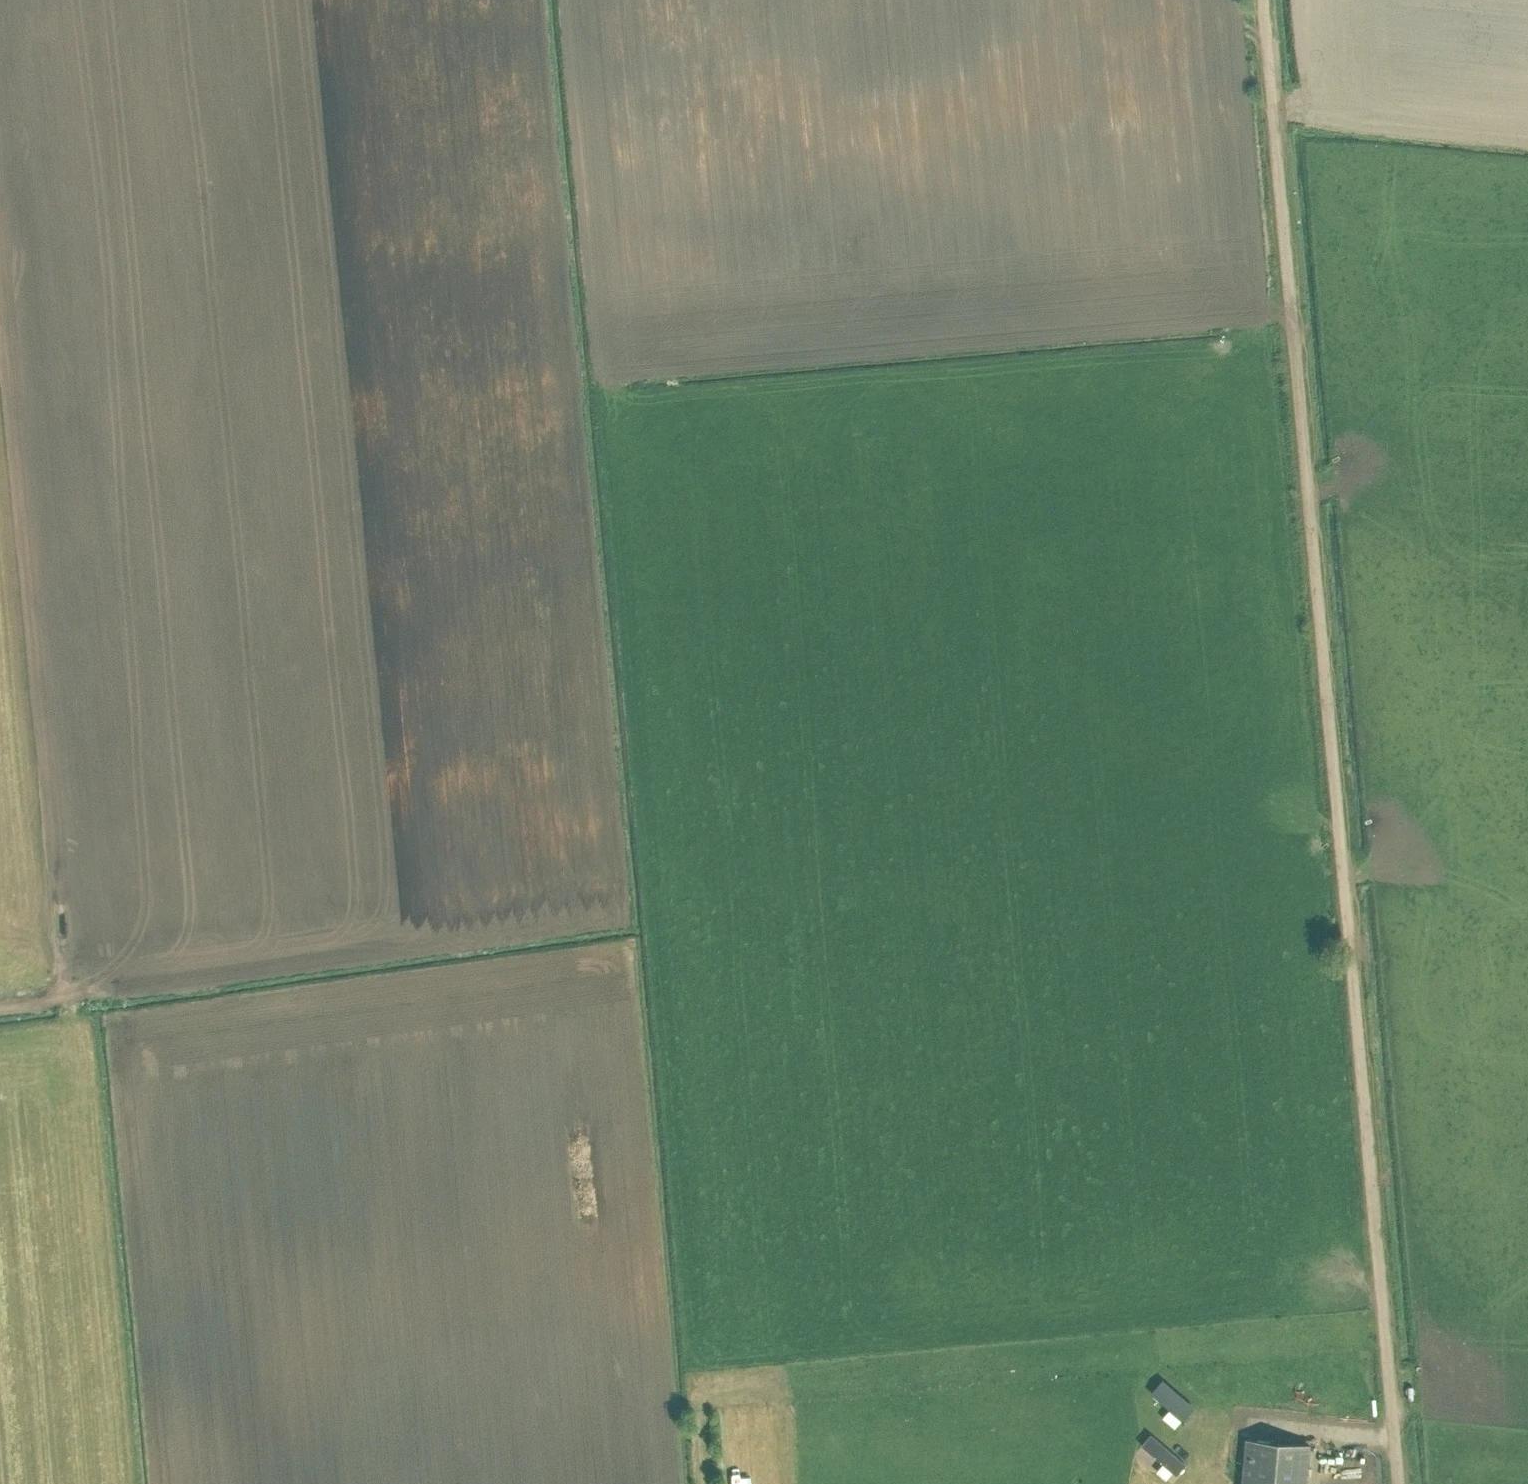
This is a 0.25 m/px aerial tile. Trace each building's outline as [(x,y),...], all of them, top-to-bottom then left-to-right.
[(1311,1443),(1244,1437),(1240,1483),(1307,1483),(1311,1443)]
